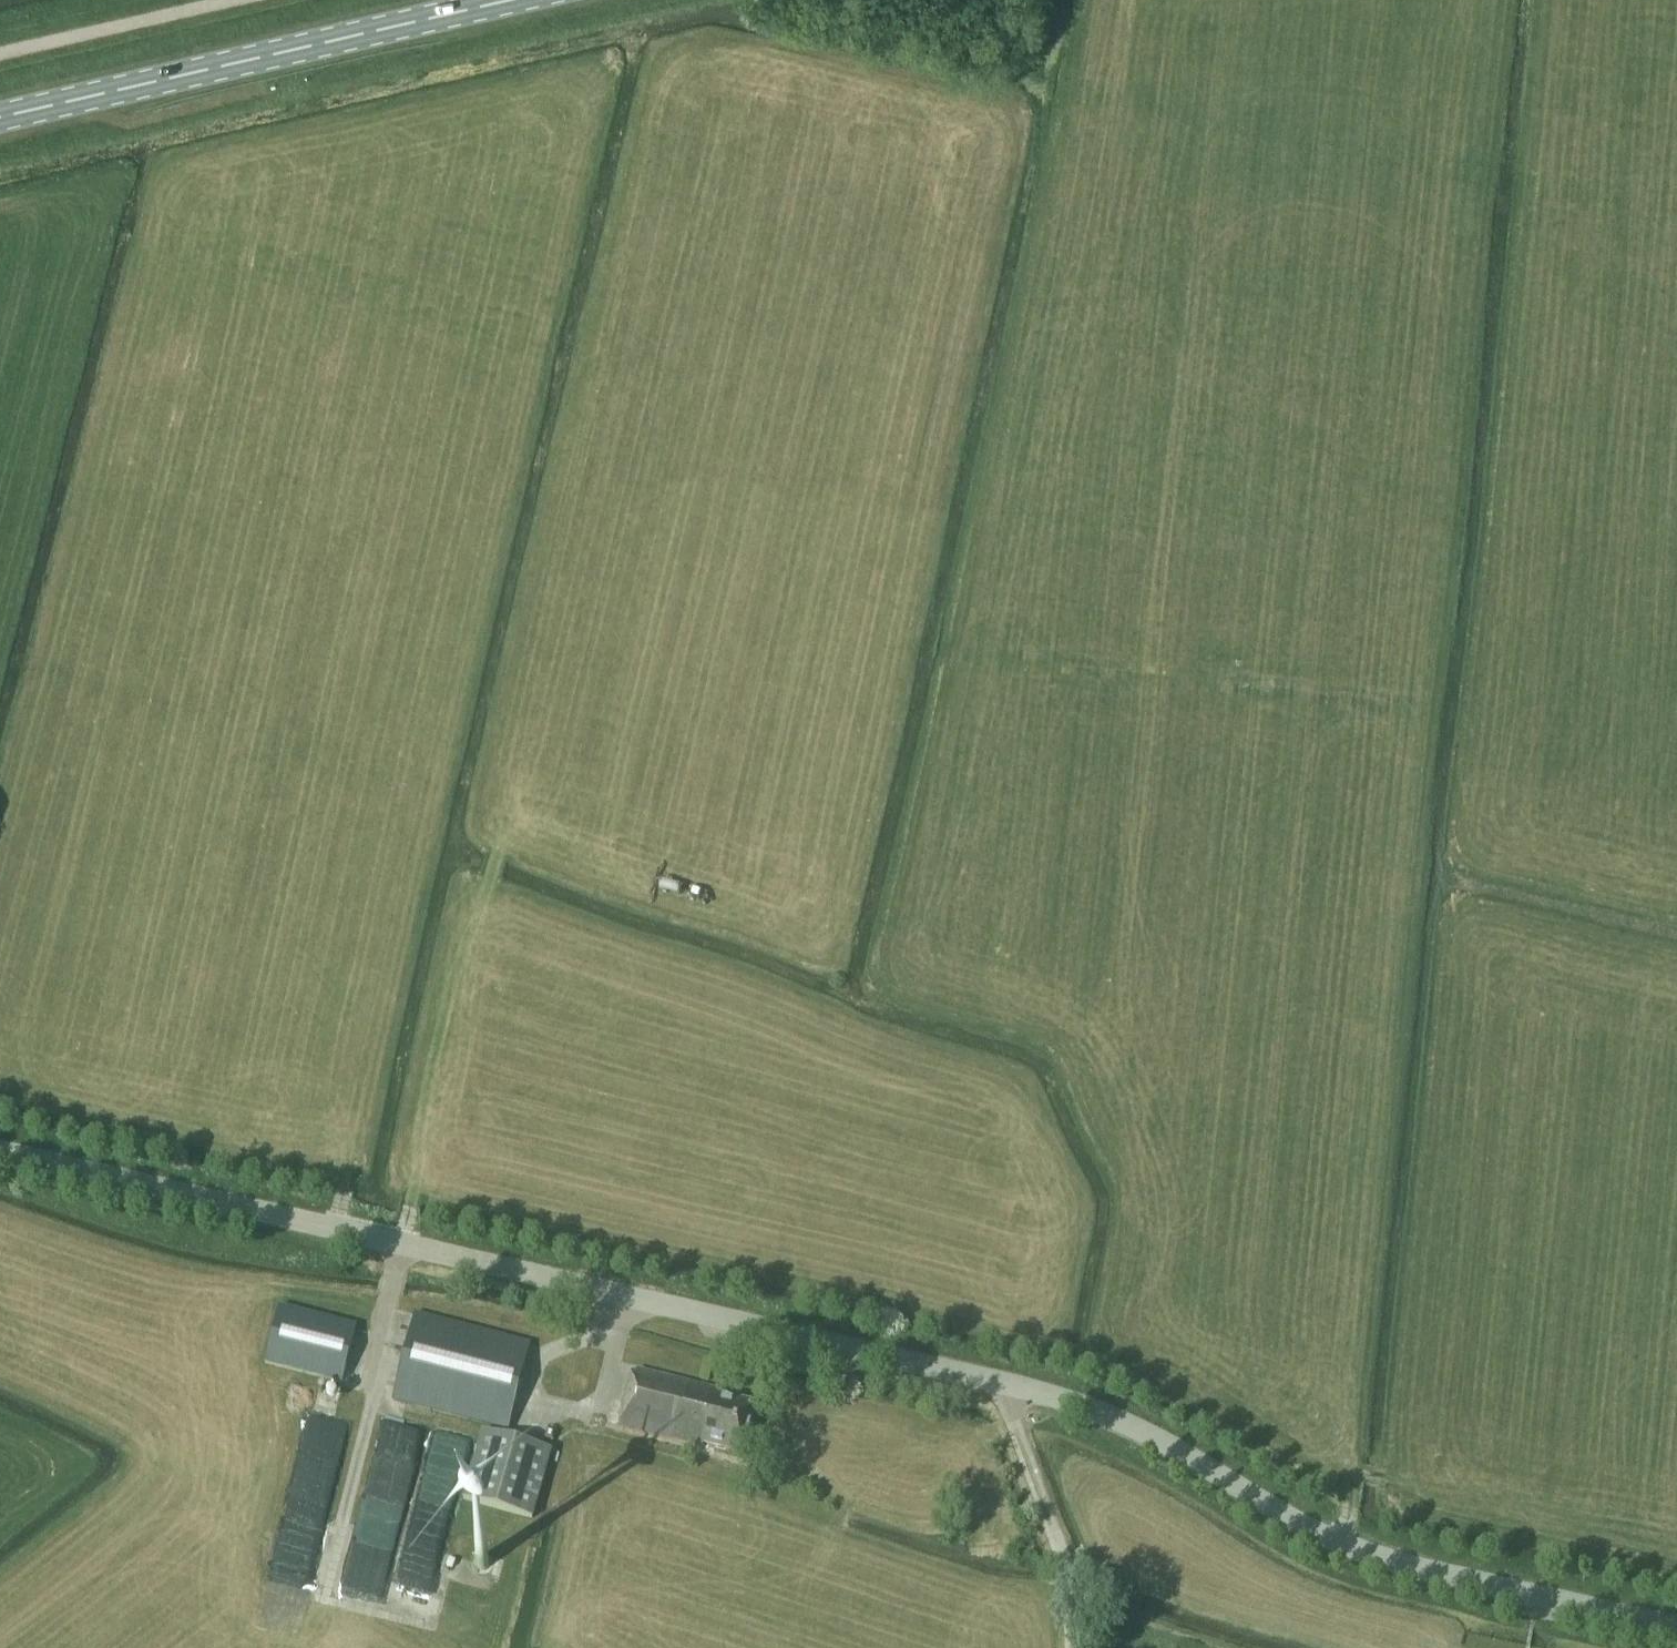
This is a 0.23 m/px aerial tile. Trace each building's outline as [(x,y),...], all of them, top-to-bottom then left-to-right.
[(265,1362),(343,1382),(357,1326),(279,1306),(265,1362)] [(393,1399),(509,1430),(531,1344),(415,1314),(393,1399)] [(618,1427),(703,1448),(704,1445),(745,1456),(758,1404),(717,1393),(717,1389),(637,1369),(636,1374),(632,1373),(618,1427)] [(308,1444),(349,1450),(352,1426),(312,1420),(308,1444)] [(344,1587),(387,1599),(431,1434),(388,1423),(344,1587)] [(464,1499),(529,1518),(548,1449),(483,1431),(464,1499)] [(489,1567),(489,1565),(489,1564),(489,1563),(488,1561),(487,1560),(486,1559),(484,1559),(483,1559),(481,1559),(480,1559),(479,1560),(477,1561),(477,1562),(476,1564),(476,1565),(476,1566),(476,1568),(477,1569),(478,1570),(479,1571),(481,1572),(482,1572),(484,1572),(485,1571),(487,1571),(488,1569),(488,1568),(489,1567)]
